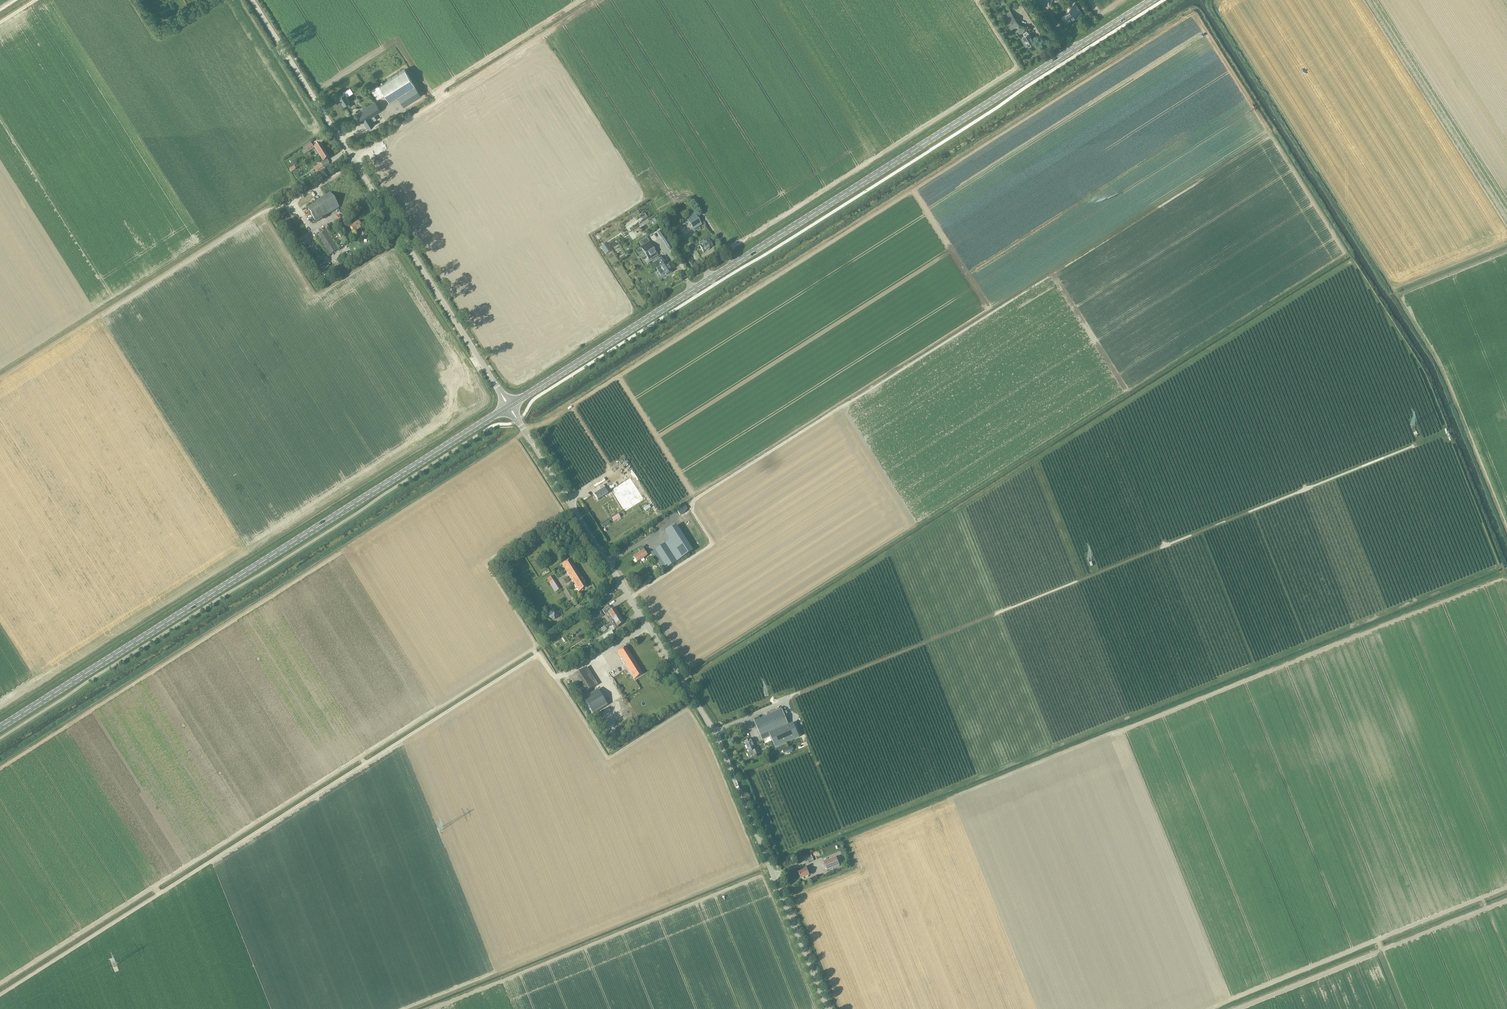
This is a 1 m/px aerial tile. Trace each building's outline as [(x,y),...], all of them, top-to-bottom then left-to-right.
[(1072,11),(1062,17),(1066,23),(1075,17),(1076,18),(1081,12),(1081,11),(1078,7),(1074,4),(1072,8),(1073,10),(1072,11)] [(1011,30),(1019,24),(1009,10),(1001,15),(1011,30)] [(1029,47),(1035,43),(1029,33),(1028,34),(1027,31),(1023,33),(1025,36),(1023,37),(1029,47)] [(405,70),(370,92),(376,102),(386,95),(390,101),(397,96),(403,107),(421,96),(405,70)] [(349,107),(351,105),(344,94),(339,97),(344,105),(347,103),(349,107)] [(376,119),(374,115),(381,111),(375,102),(362,110),(363,111),(357,115),(362,123),(364,122),(368,129),(374,125),(372,122),(376,119)] [(308,152),(313,148),(310,142),(304,146),(305,148),(302,149),(305,154),(308,152)] [(319,154),(324,151),(320,143),(314,147),(319,154)] [(323,162),(329,158),(324,151),(319,154),(323,162)] [(316,222),(339,207),(330,193),(307,207),(316,222)] [(693,230),(701,225),(695,215),(687,220),(693,230)] [(358,221),(350,226),(355,233),(359,230),(361,232),(360,233),(362,236),(365,234),(361,228),(362,228),(358,221)] [(328,256),(339,249),(326,230),(316,236),(328,256)] [(714,242),(711,239),(710,236),(703,240),(705,243),(699,246),(703,252),(713,246),(711,244),(714,242)] [(601,246),(606,254),(611,251),(606,243),(601,246)] [(648,258),(656,253),(650,243),(642,249),(648,258)] [(349,262),(349,260),(349,258),(348,256),(347,255),(345,254),(343,254),(341,254),(340,255),(338,257),(338,258),(337,260),(338,262),(339,264),(341,265),(343,266),(345,266),(347,265),(348,264),(349,262)] [(664,264),(657,268),(659,271),(662,269),(666,276),(672,272),(666,262),(667,262),(664,256),(659,259),(660,259),(664,264)] [(630,478),(611,490),(625,511),(643,499),(630,478)] [(597,500),(608,494),(604,488),(605,488),(603,485),(599,487),(600,490),(594,495),(597,500)] [(669,540),(651,552),(662,570),(692,551),(681,533),(676,525),(664,533),(669,540)] [(637,562),(647,556),(644,550),(645,550),(643,547),(638,549),(640,552),(633,557),(637,562)] [(579,591),(587,586),(571,559),(562,564),(579,591)] [(555,592),(560,589),(552,576),(547,579),(555,592)] [(618,616),(614,609),(613,609),(613,608),(610,609),(609,606),(602,610),(605,615),(608,612),(613,620),(618,616)] [(554,620),(560,616),(559,610),(553,607),(548,610),(548,617),(554,620)] [(595,621),(603,616),(600,611),(592,616),(595,621)] [(614,629),(617,627),(623,623),(618,616),(613,620),(610,622),(601,628),(603,632),(607,629),(607,628),(612,625),(614,629)] [(604,640),(613,634),(611,631),(602,637),(604,640)] [(634,679),(643,674),(626,646),(617,652),(634,679)] [(581,695),(584,693),(597,685),(586,667),(584,668),(569,677),(581,695)] [(608,702),(599,687),(584,696),(594,711),(608,702)] [(782,710),(754,722),(762,741),(770,737),(775,748),(799,737),(793,723),(788,725),(782,710)] [(753,756),(760,753),(757,749),(755,750),(751,739),(744,742),(749,753),(752,751),(753,756)] [(839,866),(843,864),(839,856),(823,862),(827,871),(839,866)] [(810,868),(798,873),(801,879),(812,874),(810,868)]
